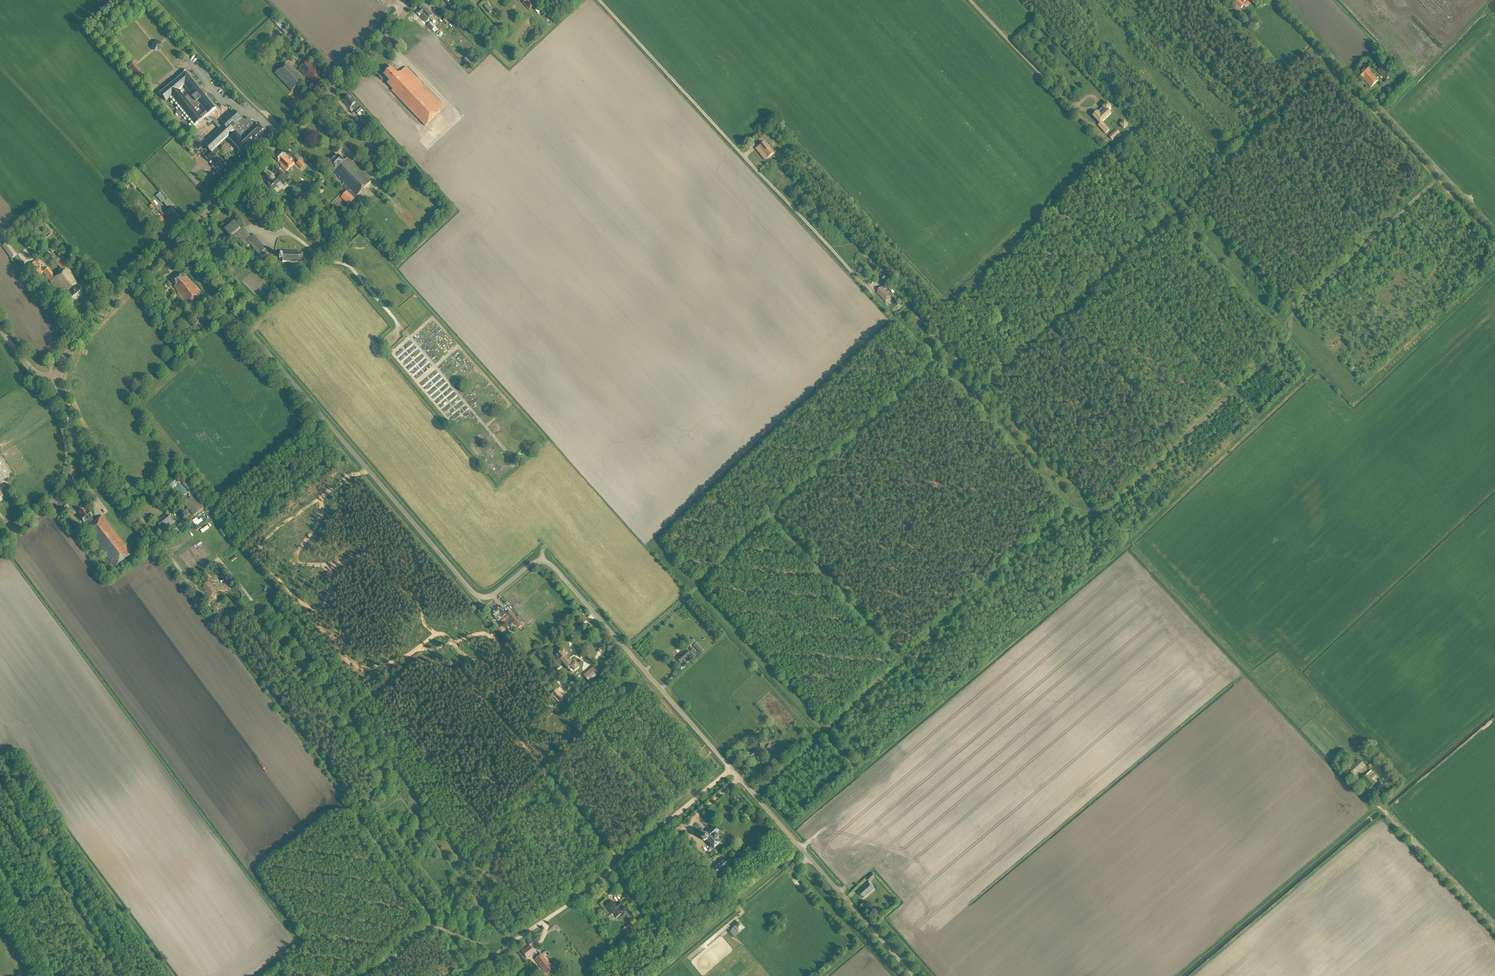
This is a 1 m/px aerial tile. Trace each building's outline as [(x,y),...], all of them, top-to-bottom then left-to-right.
[(535,5),(531,0),(527,0),(523,4),(529,10),(535,5)] [(1246,4),(1242,0),(1239,0),(1232,7),(1237,12),(1246,4)] [(426,23),(433,16),(426,9),(425,9),(422,7),(420,9),(420,10),(417,14),(426,23)] [(1251,16),(1245,21),(1252,29),(1258,23),(1251,16)] [(270,19),(287,36),(289,34),(272,17),(270,19)] [(432,31),(436,28),(431,23),(428,26),(432,31)] [(160,40),(152,45),(156,53),(164,49),(160,40)] [(467,57),(464,60),(470,68),(473,65),(467,57)] [(306,61),(298,69),(310,82),(311,82),(316,87),(323,81),(318,75),(319,74),(306,61)] [(292,92),(304,80),(287,62),(275,74),(292,92)] [(136,78),(143,73),(135,64),(129,69),(136,78)] [(1386,80),(1390,76),(1382,67),(1378,71),(1386,80)] [(392,91),(425,127),(440,112),(444,108),(444,107),(424,86),(406,68),(401,72),(398,74),(392,68),(384,76),(390,82),(387,84),(393,90),(392,91)] [(1371,88),(1378,81),(1370,72),(1366,68),(1358,75),(1362,79),(1363,79),(1371,88)] [(239,115),(238,116),(233,111),(219,124),(215,119),(210,118),(209,117),(218,110),(185,70),(158,93),(165,102),(169,99),(195,129),(200,125),(199,123),(205,118),(208,122),(213,122),(218,129),(202,144),(211,154),(228,137),(229,137),(230,139),(229,140),(240,152),(263,130),(257,124),(255,126),(248,118),(245,121),(239,115)] [(358,115),(362,110),(348,96),(346,97),(346,98),(346,99),(345,99),(343,100),(346,104),(346,105),(348,106),(351,109),(351,108),(355,112),(358,115)] [(1092,117),(1100,125),(1101,125),(1103,123),(1112,115),(1108,111),(1112,108),(1107,103),(1102,107),(1103,108),(1098,112),(1097,112),(1092,117)] [(1110,131),(1103,123),(1101,125),(1100,125),(1099,124),(1098,126),(1106,135),(1106,134),(1110,131)] [(1117,130),(1109,137),(1112,141),(1120,133),(1117,130)] [(197,140),(193,144),(199,150),(203,146),(197,140)] [(764,143),(756,150),(765,162),(773,154),(764,143)] [(212,155),(208,151),(203,156),(210,163),(211,162),(214,164),(212,166),(223,178),(231,170),(219,158),(217,161),(214,158),(216,157),(213,154),(212,155)] [(287,172),(295,164),(286,155),(282,151),(274,159),(279,163),(278,163),(282,166),(281,167),(287,172)] [(338,156),(329,165),(330,165),(335,171),(334,172),(340,178),(340,179),(344,183),(342,186),(347,191),(341,198),(349,205),(371,182),(347,159),(344,162),(344,161),(344,162),(338,156)] [(303,171),(305,169),(303,167),(304,166),(300,161),(297,164),(301,169),(303,171)] [(263,177),(265,180),(264,181),(270,188),(271,188),(272,190),(277,186),(281,182),(284,186),(288,183),(281,176),(278,179),(274,183),(269,177),(268,178),(266,175),(265,175),(264,175),(263,176),(263,177)] [(161,192),(157,197),(163,203),(167,199),(161,192)] [(172,208),(165,214),(172,222),(173,221),(175,224),(181,219),(172,208)] [(162,217),(155,223),(160,229),(160,228),(161,229),(161,230),(165,233),(168,230),(167,229),(170,227),(167,224),(162,217)] [(242,230),(234,222),(231,225),(231,224),(228,227),(225,230),(231,237),(233,236),(236,239),(237,238),(240,241),(241,242),(242,242),(247,248),(250,245),(262,258),(269,253),(254,236),(252,238),(244,228),(242,230)] [(8,242),(2,246),(12,259),(18,255),(8,242)] [(47,252),(40,258),(43,261),(45,259),(46,260),(48,258),(47,257),(50,255),(47,252)] [(303,264),(303,254),(283,253),(283,256),(280,255),(280,260),(283,260),(283,263),(303,264)] [(34,263),(27,268),(36,279),(43,273),(59,294),(61,293),(64,296),(66,294),(71,299),(80,291),(76,286),(78,285),(73,278),(74,277),(60,259),(55,263),(62,272),(55,277),(48,268),(42,273),(34,263)] [(188,305),(201,295),(187,277),(185,279),(181,273),(172,281),(176,286),(174,287),(188,305)] [(885,302),(891,297),(882,287),(877,291),(878,292),(877,293),(885,302)] [(12,476),(0,458),(0,483),(12,476)] [(177,487),(183,496),(188,492),(178,478),(170,485),(173,489),(177,487)] [(197,514),(204,508),(194,496),(187,501),(197,514)] [(83,510),(79,513),(82,517),(80,518),(84,523),(85,523),(88,527),(85,529),(111,563),(109,564),(112,568),(113,567),(114,568),(132,555),(102,516),(95,522),(91,518),(91,517),(88,513),(86,514),(83,510)] [(161,529),(172,521),(167,515),(157,523),(161,529)] [(198,517),(193,520),(197,526),(201,523),(198,517)] [(210,598),(217,593),(209,581),(203,585),(204,587),(202,588),(210,598)] [(201,597),(195,589),(192,592),(198,600),(201,597)] [(503,618),(507,615),(499,606),(492,612),(493,613),(492,614),(498,621),(503,617),(503,618)] [(522,625),(510,611),(507,614),(514,622),(511,624),(516,630),(522,625)] [(704,651),(697,643),(693,647),(700,654),(704,651)] [(574,665),(566,656),(567,654),(563,650),(559,654),(563,658),(560,660),(568,670),(571,668),(575,672),(579,668),(575,663),(574,665)] [(683,664),(691,656),(686,650),(676,659),(681,664),(682,663),(683,664)] [(589,682),(600,673),(594,666),(583,676),(589,682)] [(574,690),(564,698),(567,702),(577,693),(574,690)] [(790,753),(796,748),(793,743),(787,748),(790,753)] [(754,760),(764,750),(759,744),(747,755),(751,759),(753,758),(754,760)] [(776,751),(770,745),(767,748),(772,754),(775,752),(776,751)] [(772,754),(771,755),(777,763),(782,759),(775,752),(772,754)] [(1348,770),(1354,776),(1365,766),(1359,760),(1348,770)] [(16,787),(23,782),(14,769),(9,772),(10,773),(9,774),(16,787)] [(1368,790),(1378,781),(1371,774),(1368,777),(1366,775),(1360,781),(1368,790)] [(1383,796),(1388,792),(1380,783),(1374,789),(1381,796),(1382,795),(1383,796)] [(718,838),(716,835),(719,832),(715,828),(709,832),(710,833),(707,836),(707,835),(706,835),(705,835),(704,835),(703,835),(702,835),(702,836),(701,837),(701,838),(701,839),(701,840),(702,840),(702,841),(703,841),(704,842),(705,842),(706,842),(706,841),(707,841),(714,848),(720,844),(716,840),(718,838)] [(729,867),(723,860),(713,869),(719,876),(729,867)] [(868,883),(857,893),(862,897),(864,898),(874,889),(868,883)] [(630,893),(624,897),(630,905),(632,904),(633,904),(635,902),(636,901),(630,893)] [(623,907),(620,902),(616,905),(613,902),(606,907),(612,915),(613,914),(616,918),(622,914),(619,910),(623,907)] [(732,931),(736,935),(737,936),(740,934),(739,933),(744,928),(739,922),(733,927),(734,927),(731,930),(732,931)] [(623,929),(626,933),(634,928),(631,923),(623,929)] [(530,946),(522,952),(527,959),(535,953),(530,946)] [(548,973),(554,969),(550,964),(550,965),(542,955),(535,960),(546,973),(547,972),(548,973)]
